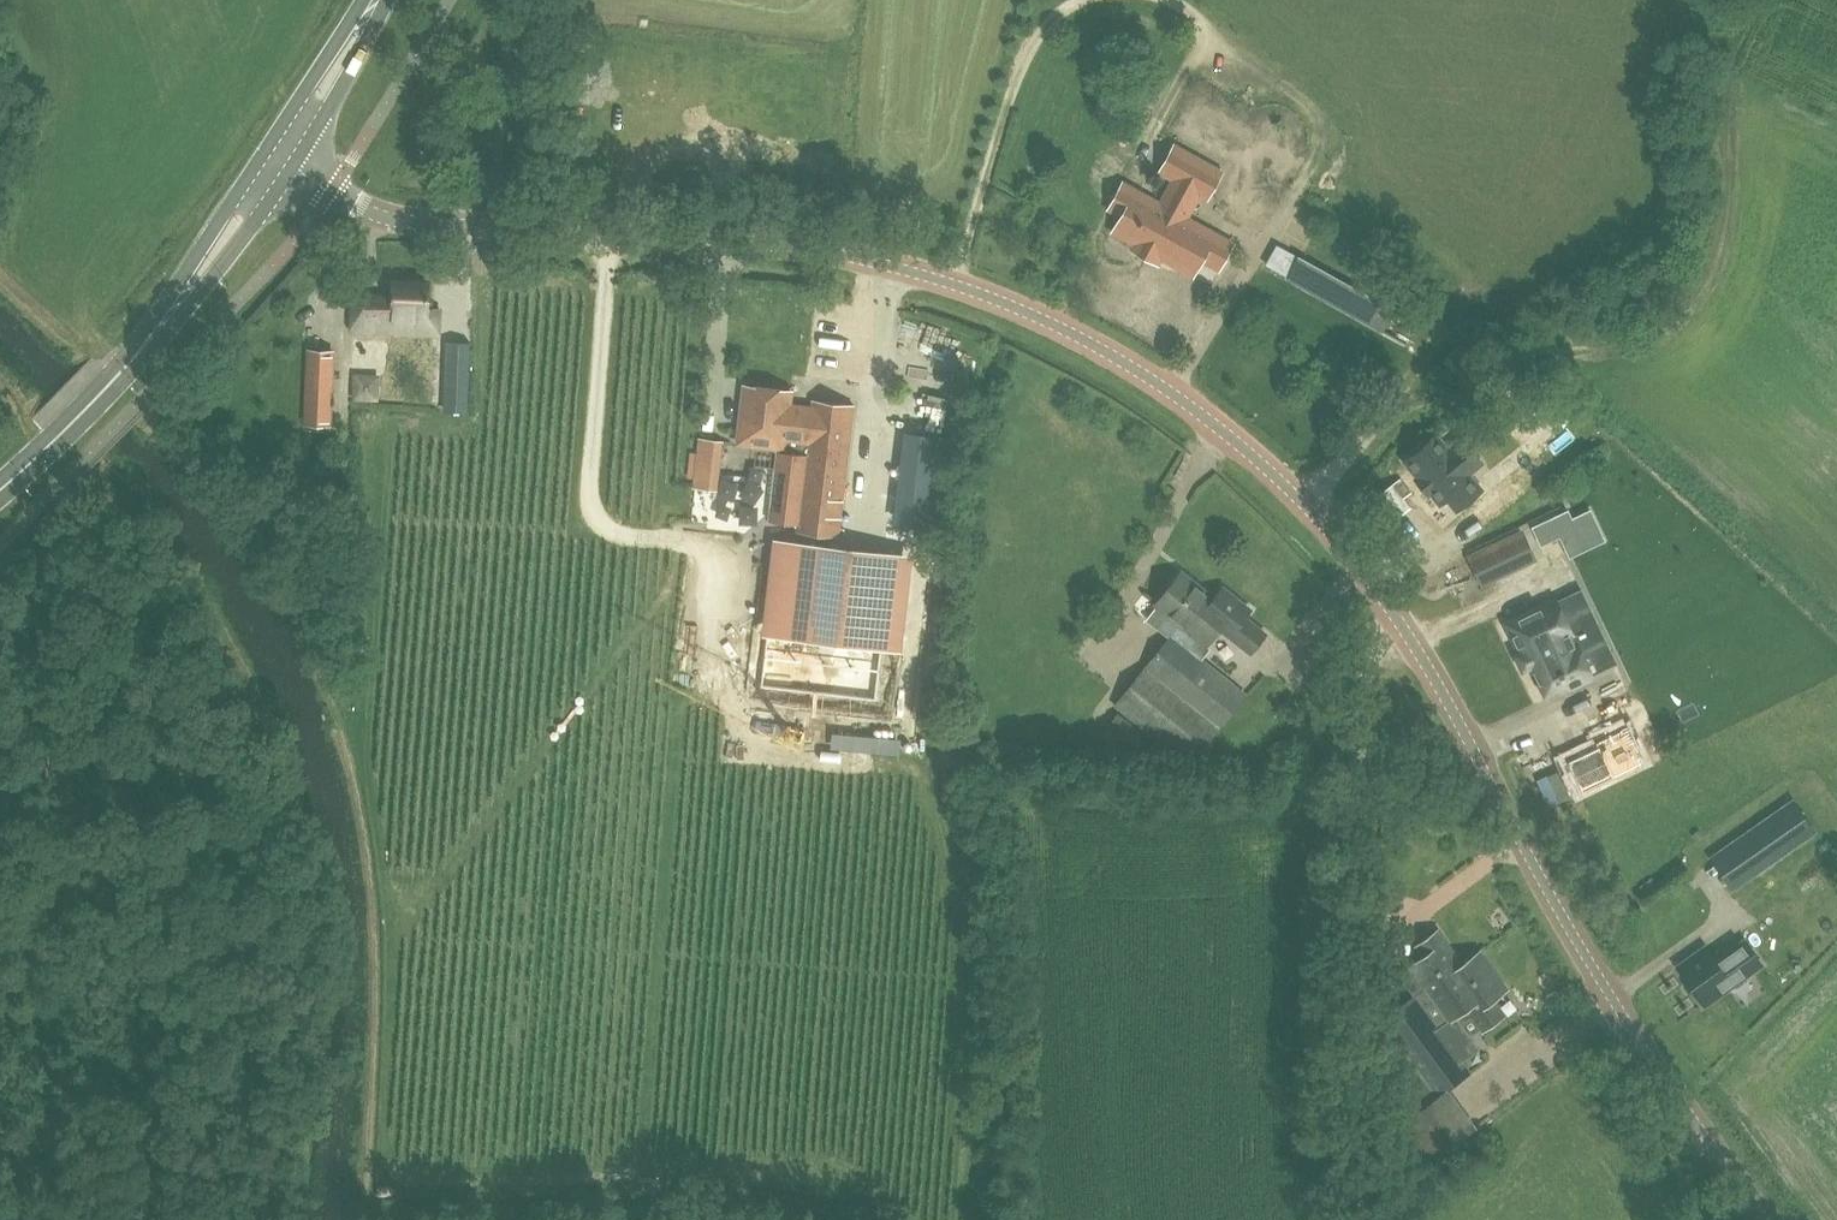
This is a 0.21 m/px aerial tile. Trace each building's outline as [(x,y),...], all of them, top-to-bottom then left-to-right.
[(1208,196),(1223,168),(1175,142),(1158,172),(1174,181),(1161,205),(1151,199),(1141,214),(1127,207),(1114,230),(1173,262),(1182,247),(1202,258),(1215,234),(1185,218),(1199,191),(1208,196)] [(1381,330),(1394,307),(1298,254),(1286,277),(1381,330)] [(437,330),(438,307),(427,307),(427,284),(391,283),(390,298),(353,297),(353,329),(383,329),(383,318),(390,318),(390,330),(437,330)] [(333,353),(309,353),(308,426),(332,426),(333,353)] [(791,391),(744,385),(738,443),(781,448),(782,439),(795,440),(799,406),(789,405),(791,391)] [(853,405),(814,401),(812,408),(799,406),(795,440),(809,442),(799,530),(837,535),(853,405)] [(727,483),(728,436),(706,435),(705,482),(727,483)] [(1435,435),(1406,460),(1417,473),(1434,494),(1441,502),(1448,497),(1458,509),(1481,490),(1480,488),(1478,490),(1470,480),(1471,479),(1470,476),(1466,472),(1448,450),(1445,447),(1435,435)] [(1400,479),(1369,502),(1386,526),(1411,508),(1403,497),(1409,493),(1400,479)] [(1544,485),(1500,506),(1512,534),(1556,513),(1544,485)] [(1583,529),(1563,538),(1570,553),(1603,539),(1590,509),(1577,515),(1583,529)] [(1468,558),(1481,584),(1533,559),(1520,533),(1468,558)] [(913,554),(774,538),(763,634),(902,649),(913,554)] [(1214,598),(1181,572),(1155,605),(1179,624),(1206,644),(1222,624),(1231,631),(1228,635),(1250,652),(1265,634),(1244,617),(1250,609),(1222,588),(1214,598)] [(1554,599),(1506,622),(1520,653),(1516,654),(1523,668),(1532,664),(1545,693),(1566,683),(1568,688),(1591,677),(1590,676),(1580,655),(1607,642),(1590,607),(1564,619),(1554,599)] [(1179,624),(1115,705),(1190,765),(1245,695),(1201,660),(1210,648),(1206,644),(1179,624)] [(1597,746),(1566,761),(1581,791),(1641,762),(1624,727),(1595,742),(1597,746)] [(1760,867),(1799,839),(1797,837),(1789,826),(1804,816),(1794,801),(1740,839),(1742,841),(1758,865),(1760,867)] [(1461,965),(1437,931),(1417,945),(1423,954),(1409,965),(1424,986),(1412,995),(1422,1008),(1468,977),(1459,966),(1461,965)] [(1731,986),(1762,965),(1745,940),(1716,961),(1706,946),(1677,966),(1703,1004),(1730,985),(1731,986)] [(1468,977),(1434,1000),(1436,1000),(1449,1018),(1454,1016),(1460,1012),(1465,1018),(1472,1013),(1483,1029),(1502,1015),(1491,999),(1506,989),(1479,952),(1461,965),(1459,966),(1468,977)] [(1412,995),(1380,1018),(1396,1041),(1379,1053),(1379,1100),(1424,1162),(1473,1126),(1445,1089),(1469,1072),(1461,1060),(1477,1048),(1470,1038),(1454,1016),(1449,1018),(1434,1000),(1422,1008),(1412,995)]
